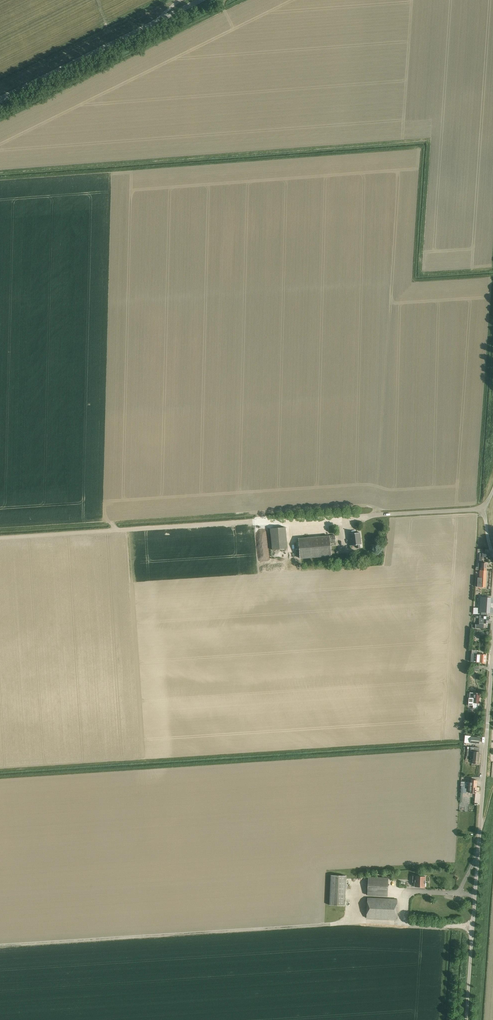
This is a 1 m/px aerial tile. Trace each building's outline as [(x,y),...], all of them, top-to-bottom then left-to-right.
[(287,549),(285,527),(270,529),(272,550),(287,549)] [(350,534),(350,538),(351,546),(356,545),(356,548),(360,548),(360,545),(361,545),(360,533),(350,534)] [(298,539),(300,559),(331,556),(329,543),(336,543),(335,535),(298,539)] [(476,567),(476,570),(478,570),(480,570),(479,578),(486,578),(487,563),(482,563),(478,563),(478,567),(476,567)] [(476,577),(475,587),(485,587),(486,584),(486,578),(479,578),(476,577)] [(490,613),(491,598),(481,597),(480,612),(481,612),(487,613),(490,613)] [(489,616),(484,616),(479,616),(479,623),(480,623),(480,624),(475,624),(475,629),(482,629),(482,625),(484,625),(484,623),(489,623),(489,616)] [(485,663),(486,655),(481,654),(477,654),(471,654),(470,662),(480,663),(485,663)] [(469,698),(468,705),(473,705),(473,708),(477,708),(478,703),(479,703),(479,693),(474,693),(470,692),(469,698)] [(480,748),(475,747),(471,747),(471,749),(467,749),(467,756),(470,756),(473,756),(473,764),(478,764),(480,748)] [(344,906),(346,876),(331,875),(329,905),(344,906)] [(415,887),(420,887),(425,887),(425,877),(413,876),(412,882),(415,882),(415,887)] [(387,896),(388,878),(368,877),(367,895),(387,896)] [(366,918),(391,919),(396,919),(397,899),(367,898),(366,918)]
